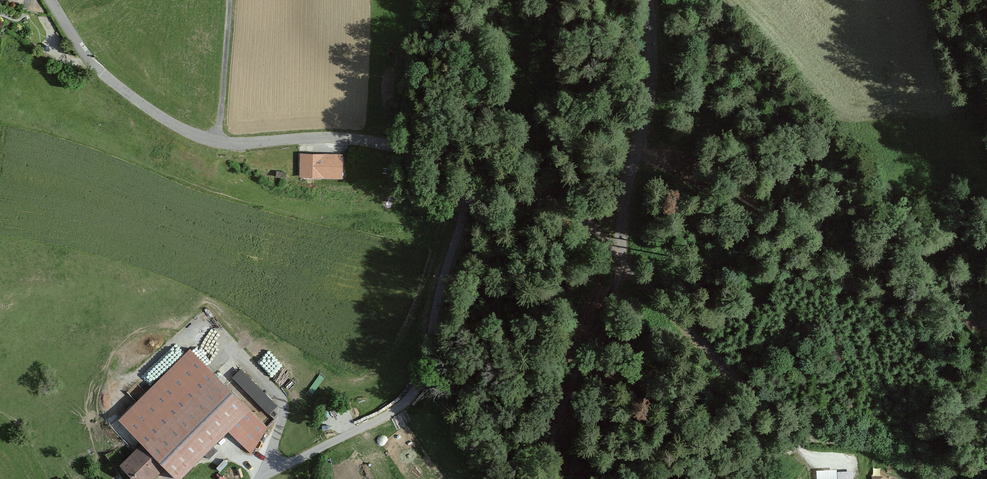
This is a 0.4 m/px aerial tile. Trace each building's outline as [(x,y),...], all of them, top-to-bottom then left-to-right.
[(301,175),(340,176),(341,155),(302,154),(301,175)] [(230,428),(251,450),(263,427),(188,351),(121,418),(144,442),(122,464),(136,478),(152,478),(166,465),(178,478),(230,428)] [(276,405),(241,369),(233,376),(268,413),(276,405)] [(209,457),(218,450),(214,445),(205,452),(209,457)] [(836,469),(816,470),(817,478),(837,478),(836,469)] [(853,470),(838,471),(838,478),(854,478),(853,470)]
